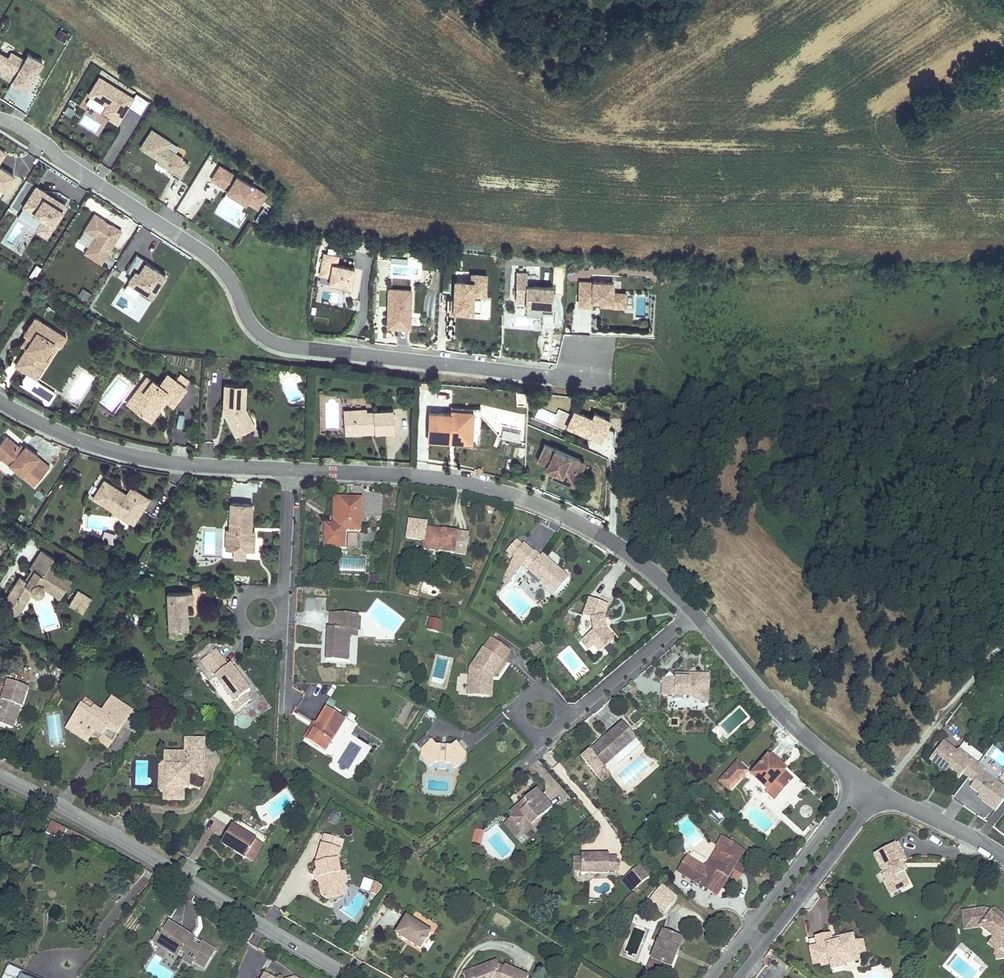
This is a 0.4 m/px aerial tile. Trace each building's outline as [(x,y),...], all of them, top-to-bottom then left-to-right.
[(23,58),(10,50),(6,56),(0,52),(0,77),(24,91),(42,61),(26,52),(23,58)] [(132,99),(99,79),(89,95),(105,105),(100,113),(117,123),(132,99)] [(137,95),(134,100),(144,106),(147,100),(137,95)] [(71,116),(74,109),(66,105),(63,113),(71,116)] [(168,146),(172,140),(152,128),(140,148),(158,160),(157,162),(172,172),(170,175),(177,180),(189,162),(182,158),(183,156),(168,146)] [(265,194),(219,166),(211,180),(227,190),(226,192),(245,203),(246,202),(257,209),(265,194)] [(3,190),(13,175),(0,167),(0,188),(3,190)] [(73,205),(40,184),(27,204),(47,217),(38,232),(51,240),(73,205)] [(271,207),(263,202),(260,207),(269,212),(271,207)] [(269,212),(260,207),(255,215),(264,220),(269,212)] [(104,220),(94,214),(84,229),(95,236),(84,253),(100,263),(120,231),(111,225),(108,226),(105,224),(104,220)] [(337,263),(322,261),(319,283),(329,284),(328,291),(352,294),(355,274),(336,272),(337,263)] [(154,273),(136,262),(126,279),(131,283),(128,288),(139,295),(137,300),(149,307),(164,281),(153,275),(154,273)] [(473,290),(455,289),(455,317),(483,318),(484,282),(473,282),(473,290)] [(525,282),(517,282),(516,310),(525,310),(525,313),(539,314),(539,319),(551,319),(552,294),(525,294),(525,282)] [(615,288),(577,289),(577,313),(626,312),(626,300),(615,300),(615,288)] [(86,301),(90,293),(82,289),(78,296),(86,301)] [(411,296),(387,295),(387,335),(410,335),(411,296)] [(60,347),(66,337),(35,317),(24,335),(29,338),(32,339),(26,348),(15,365),(27,373),(28,373),(34,364),(38,366),(53,342),(58,345),(60,347)] [(34,364),(28,373),(36,379),(58,345),(53,342),(38,366),(34,364)] [(36,379),(28,373),(27,373),(20,384),(33,392),(39,383),(36,379)] [(159,385),(153,380),(133,407),(147,417),(162,396),(167,400),(173,405),(186,388),(184,386),(177,381),(168,374),(159,385)] [(177,381),(184,386),(189,380),(181,374),(177,381)] [(128,403),(133,407),(153,380),(148,376),(128,403)] [(246,386),(224,385),(223,412),(227,413),(227,420),(236,437),(250,429),(245,418),(249,416),(245,407),(246,386)] [(162,396),(147,417),(151,421),(167,400),(162,396)] [(471,438),(450,437),(450,442),(481,443),(483,408),(453,406),(453,414),(473,415),(471,438)] [(592,412),(590,418),(557,407),(551,426),(602,442),(610,418),(592,412)] [(366,410),(344,412),(345,431),(375,429),(375,433),(395,432),(393,409),(366,410)] [(450,437),(471,438),(473,415),(453,414),(430,412),(428,441),(450,442),(450,437)] [(245,418),(250,429),(255,427),(249,416),(245,418)] [(34,485),(40,478),(28,468),(38,457),(25,446),(24,447),(22,449),(19,446),(6,435),(0,443),(0,457),(1,457),(34,485)] [(581,460),(545,445),(538,460),(548,464),(556,468),(554,472),(552,477),(560,481),(562,476),(572,480),(581,460)] [(49,467),(38,457),(28,468),(40,478),(49,467)] [(581,460),(572,480),(562,476),(560,481),(574,487),(585,462),(581,460)] [(69,477),(75,481),(80,473),(73,469),(69,477)] [(104,480),(93,498),(114,511),(117,507),(136,519),(149,498),(131,487),(126,494),(126,495),(122,493),(123,492),(104,480)] [(346,530),(361,531),(363,499),(340,498),(339,516),(333,524),(325,524),(324,547),(345,548),(346,530)] [(251,528),(252,505),(231,503),(230,530),(227,530),(226,543),(234,544),(233,550),(234,550),(245,551),(246,551),(246,542),(254,542),(254,532),(251,531),(248,531),(248,528),(251,528)] [(133,523),(136,519),(117,507),(114,511),(133,523)] [(454,553),(457,532),(442,530),(442,533),(438,532),(438,530),(426,528),(423,549),(454,553)] [(516,541),(507,551),(513,556),(522,546),(516,541)] [(524,544),(522,546),(513,556),(514,557),(505,575),(510,579),(523,565),(534,553),(524,544)] [(20,576),(5,600),(13,605),(18,598),(26,603),(32,592),(35,595),(40,595),(43,592),(44,588),(60,598),(71,579),(49,565),(54,557),(41,549),(29,567),(32,569),(28,574),(30,576),(27,581),(25,579),(20,576)] [(245,551),(234,550),(234,559),(244,560),(245,551)] [(535,551),(534,553),(523,565),(555,594),(569,578),(556,566),(554,568),(552,566),(553,564),(543,555),(541,556),(535,551)] [(364,574),(365,557),(338,556),(338,572),(364,574)] [(72,599),(86,607),(91,600),(81,594),(82,593),(78,590),(72,599)] [(192,591),(167,593),(169,630),(182,629),(188,629),(187,617),(185,617),(185,612),(187,612),(186,600),(193,600),(192,591)] [(21,610),(26,603),(18,598),(13,605),(5,600),(3,604),(3,607),(5,612),(8,614),(11,615),(16,615),(21,610)] [(69,604),(83,612),(86,607),(72,599),(69,604)] [(608,605),(589,599),(583,616),(592,619),(593,631),(587,636),(594,645),(600,652),(615,640),(606,629),(603,630),(601,618),(604,617),(608,605)] [(120,613),(122,606),(116,604),(114,611),(120,613)] [(349,637),(350,614),(330,614),(330,629),(328,628),(327,645),(329,645),(329,648),(327,648),(326,661),(348,662),(349,637)] [(350,614),(349,637),(357,638),(358,615),(350,614)] [(442,621),(430,618),(428,627),(439,631),(442,621)] [(182,629),(169,630),(169,637),(182,636),(182,629)] [(594,645),(587,636),(582,640),(589,649),(594,645)] [(492,677),(510,651),(492,638),(471,668),(468,695),(487,697),(489,676),(492,677)] [(610,644),(605,649),(608,653),(614,649),(610,644)] [(213,674),(226,664),(216,650),(202,661),(212,675),(213,674)] [(128,656),(120,651),(116,658),(124,662),(128,656)] [(213,674),(215,676),(228,667),(226,664),(213,674)] [(215,676),(235,702),(232,704),(237,710),(250,700),(246,694),(250,691),(240,678),(239,679),(235,674),(236,672),(230,665),(228,667),(215,676)] [(700,701),(708,703),(709,675),(676,674),(675,678),(670,672),(660,682),(663,684),(662,695),(675,695),(680,696),(690,696),(700,701)] [(13,728),(20,707),(22,708),(29,689),(9,682),(0,706),(0,724),(13,728)] [(192,695),(190,688),(183,690),(184,697),(192,695)] [(63,693),(58,690),(48,705),(54,709),(63,693)] [(130,712),(112,700),(102,715),(95,710),(92,715),(82,708),(76,717),(81,720),(76,728),(108,750),(122,729),(120,727),(130,712)] [(86,702),(82,708),(92,715),(95,710),(96,708),(86,702)] [(327,708),(316,725),(317,726),(308,741),(325,752),(340,727),(345,719),(327,708)] [(143,720),(130,712),(120,727),(122,729),(135,737),(143,720)] [(48,715),(48,741),(61,741),(60,715),(48,715)] [(81,720),(76,717),(66,731),(104,756),(108,750),(76,728),(81,720)] [(345,719),(340,727),(349,732),(354,725),(345,719)] [(751,720),(746,725),(750,730),(756,725),(751,720)] [(636,738),(623,722),(581,758),(602,782),(610,775),(603,766),(636,738)] [(316,725),(314,723),(304,739),(308,741),(317,726),(316,725)] [(416,744),(422,751),(421,756),(430,766),(435,762),(450,763),(454,768),(464,760),(465,753),(456,743),(451,747),(436,746),(427,735),(416,744)] [(205,741),(186,740),(185,754),(165,753),(165,762),(169,766),(168,789),(164,793),(164,801),(184,801),(184,789),(187,789),(187,783),(189,783),(189,777),(204,777),(205,741)] [(945,769),(959,779),(962,774),(968,778),(984,758),(965,743),(957,753),(943,742),(930,760),(943,771),(945,769)] [(996,750),(991,758),(1003,767),(1003,755),(996,750)] [(770,753),(767,757),(784,772),(787,768),(770,753)] [(784,772),(767,757),(751,775),(767,790),(770,788),(779,796),(793,780),(784,772)] [(968,778),(974,783),(970,788),(980,795),(984,798),(982,801),(995,812),(1003,800),(1003,790),(996,784),(998,781),(1003,773),(984,758),(968,778)] [(160,766),(159,788),(164,793),(168,789),(169,766),(165,762),(160,766)] [(730,790),(747,772),(738,763),(720,781),(730,790)] [(957,781),(959,779),(945,769),(943,771),(957,781)] [(1003,790),(1003,786),(998,781),(996,784),(1003,790)] [(775,800),(779,796),(770,788),(767,790),(766,792),(775,800)] [(801,789),(796,796),(803,801),(808,794),(801,789)] [(552,809),(538,791),(525,801),(525,806),(527,808),(522,812),(518,807),(511,813),(512,815),(512,819),(522,831),(531,824),(534,827),(541,822),(541,818),(552,809)] [(525,801),(518,807),(522,812),(527,808),(525,806),(525,801)] [(787,805),(781,813),(789,819),(795,810),(787,805)] [(715,809),(709,815),(719,823),(724,817),(715,809)] [(331,814),(327,821),(336,826),(340,818),(331,814)] [(522,831),(512,819),(506,823),(516,836),(522,831)] [(237,853),(246,859),(256,841),(263,845),(267,838),(236,820),(221,844),(234,852),(235,849),(238,851),(237,853)] [(76,830),(61,822),(57,830),(72,837),(76,830)] [(531,824),(522,831),(525,835),(534,827),(531,824)] [(480,843),(483,831),(476,829),(473,842),(480,843)] [(340,873),(338,859),(341,850),(337,849),(340,839),(325,834),(316,864),(317,869),(319,882),(322,896),(326,899),(335,897),(334,890),(339,889),(336,874),(340,874),(340,873)] [(678,871),(717,895),(729,876),(733,879),(740,867),(736,864),(744,852),(722,839),(717,847),(717,851),(709,865),(705,867),(688,857),(678,871)] [(263,845),(256,841),(246,859),(252,863),(263,845)] [(907,860),(898,842),(874,855),(882,871),(880,873),(891,894),(901,889),(899,884),(907,880),(902,871),(899,865),(898,864),(907,860)] [(594,855),(582,855),(582,858),(574,858),(574,870),(582,870),(582,873),(609,873),(609,871),(617,871),(617,857),(609,857),(609,855),(598,855),(598,857),(594,857),(594,855)] [(637,887),(649,877),(639,865),(627,875),(637,887)] [(740,867),(733,879),(737,882),(745,870),(740,867)] [(344,872),(340,873),(340,874),(336,874),(339,889),(334,890),(335,897),(346,883),(344,872)] [(637,887),(627,875),(621,880),(631,892),(637,887)] [(909,885),(907,880),(899,884),(901,889),(909,885)] [(370,893),(375,895),(381,886),(374,882),(370,893)] [(660,888),(675,901),(677,898),(662,885),(660,888)] [(650,899),(665,912),(675,901),(660,888),(650,899)] [(997,919),(1001,914),(994,909),(991,914),(985,909),(962,912),(964,925),(972,924),(972,928),(980,927),(993,937),(995,935),(1003,941),(1001,944),(1003,946),(1003,924),(997,919)] [(431,932),(406,918),(396,934),(407,941),(408,939),(412,941),(411,943),(420,949),(431,932)] [(202,943),(199,947),(188,941),(191,936),(168,922),(161,934),(158,933),(157,935),(171,944),(169,948),(178,954),(181,950),(187,954),(184,958),(193,963),(194,961),(206,968),(216,952),(202,943)] [(663,930),(647,970),(667,977),(676,955),(674,954),(676,949),(678,950),(683,938),(663,930)] [(171,944),(157,935),(154,939),(169,948),(171,944)] [(866,952),(864,942),(855,944),(850,941),(849,936),(838,939),(839,942),(832,944),(832,940),(831,935),(809,940),(814,965),(822,963),(823,966),(831,964),(843,962),(843,965),(859,961),(857,954),(866,952)] [(995,935),(993,937),(989,943),(996,949),(998,956),(1003,955),(1003,946),(1001,944),(1003,941),(995,935)] [(173,974),(154,961),(148,970),(159,977),(171,977),(173,974)] [(497,961),(470,971),(472,977),(528,977),(505,965),(504,968),(499,965),(497,961)] [(843,962),(831,964),(832,970),(844,968),(843,965),(843,962)] [(559,974),(564,977),(568,970),(564,967),(559,974)]
